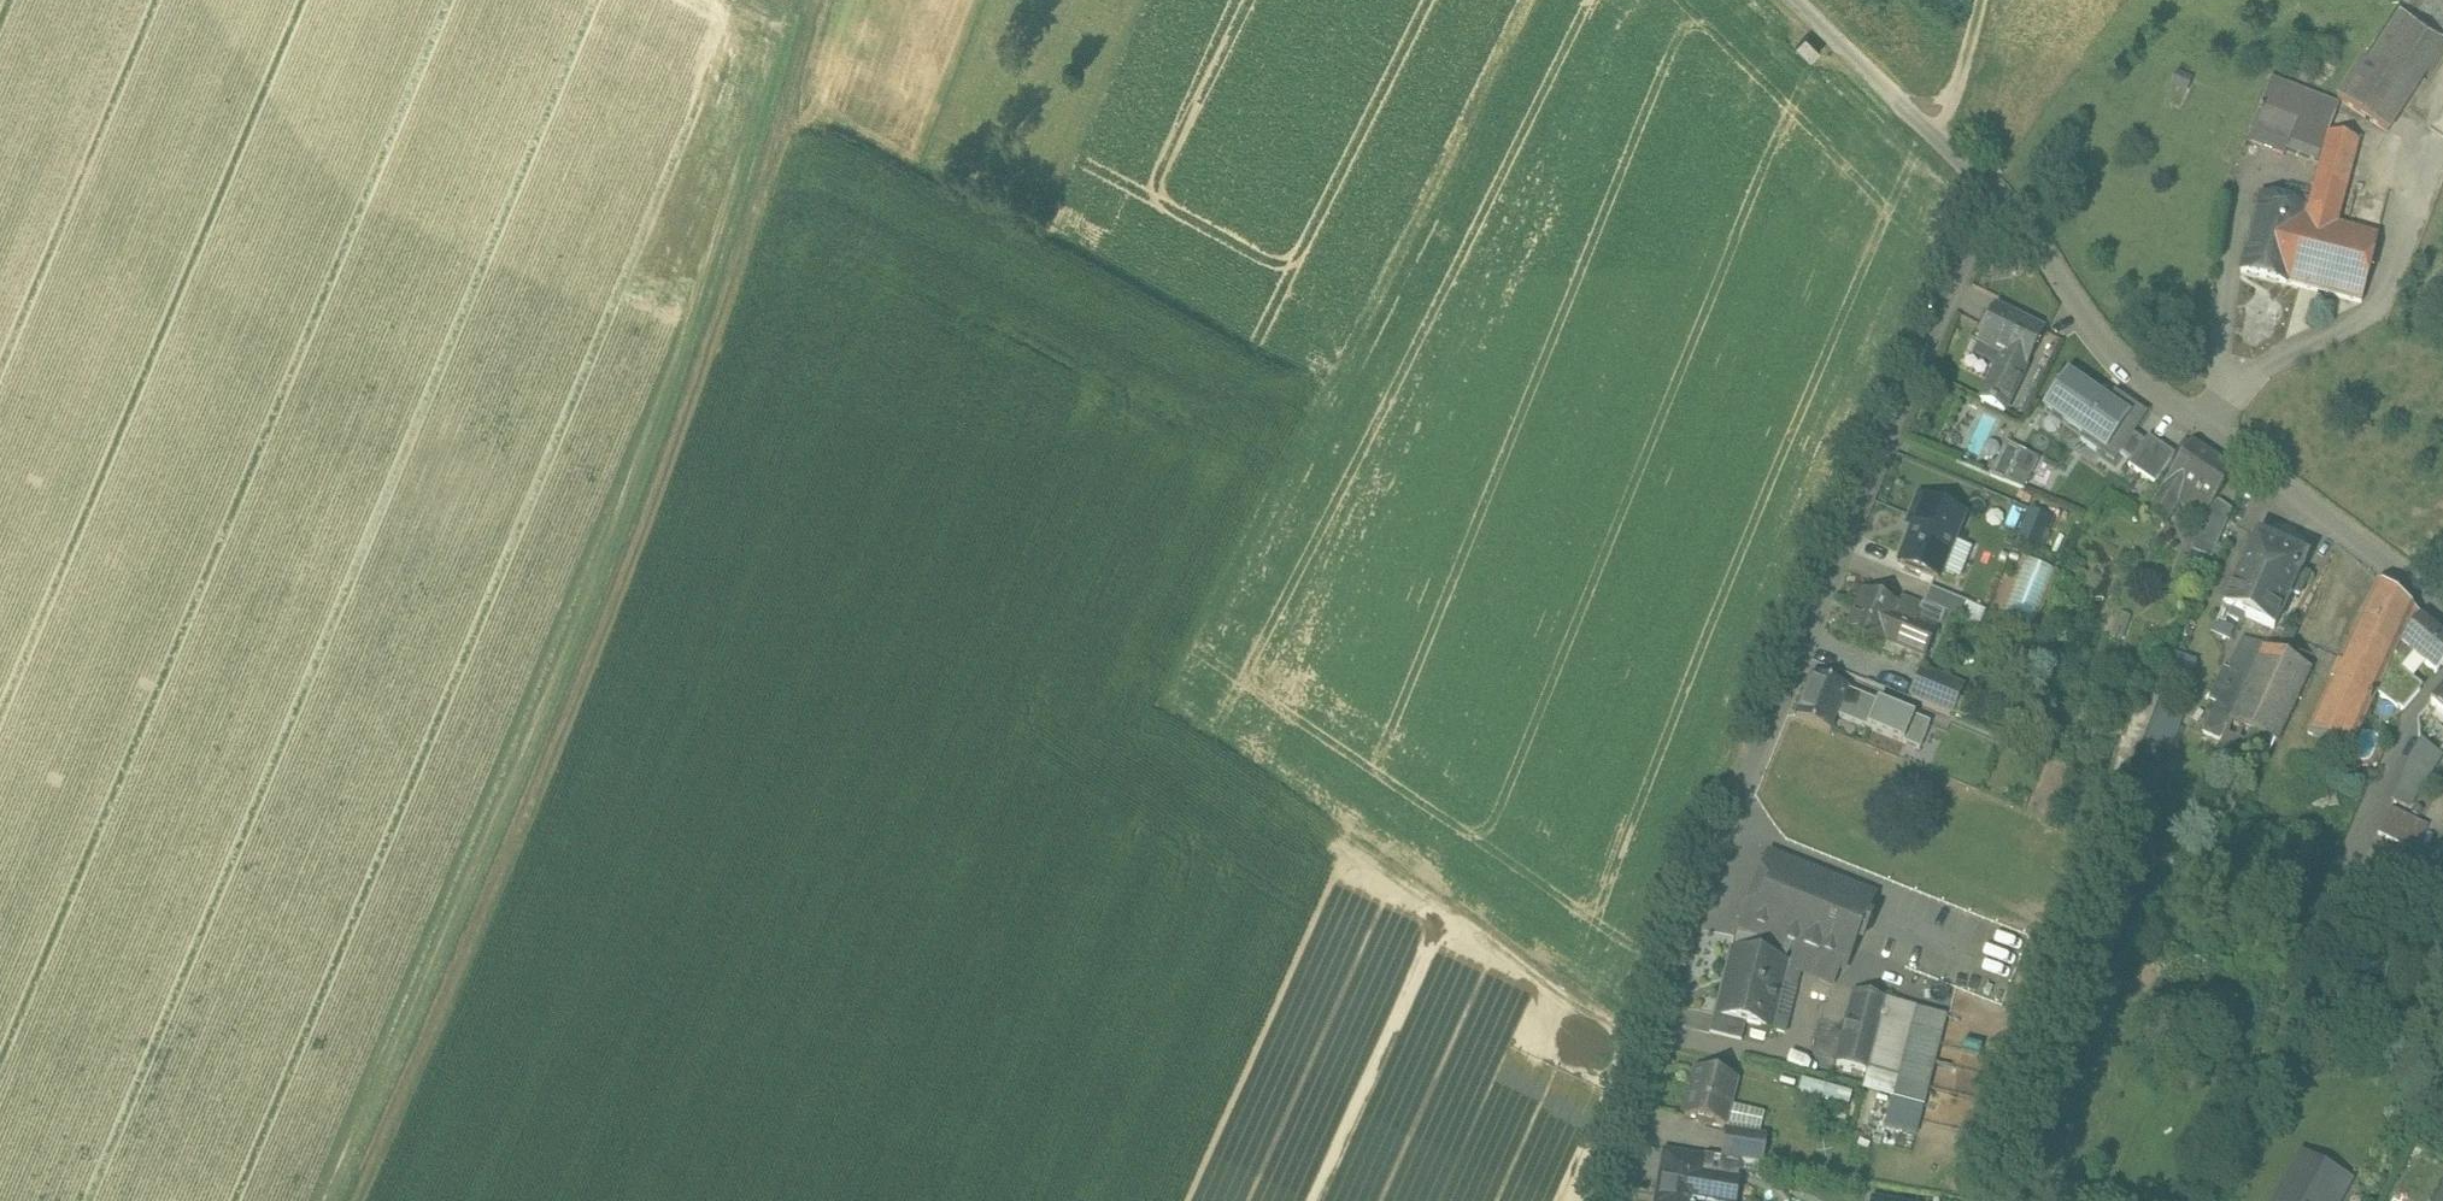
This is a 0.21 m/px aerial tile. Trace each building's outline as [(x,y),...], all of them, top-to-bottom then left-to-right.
[(2338,97),(2389,130),(2442,46),(2442,27),(2416,9),(2402,0),(2401,0),(2338,97)] [(2416,9),(2421,0),(2402,0),(2416,9)] [(2442,27),(2442,0),(2421,0),(2416,9),(2442,27)] [(2334,102),(2270,79),(2260,106),(2298,121),(2323,130),(2334,102)] [(2298,121),(2260,106),(2247,139),(2285,154),(2287,149),(2298,121)] [(2323,130),(2298,121),(2287,149),(2313,159),(2323,130)] [(2312,200),(2287,282),(2362,301),(2379,233),(2337,223),(2359,139),(2329,132),(2311,200),(2312,200)] [(2285,193),(2283,202),(2303,207),(2305,198),(2285,193)] [(2283,202),(2261,196),(2241,270),(2287,282),(2312,200),(2311,200),(2305,198),(2303,207),(2283,202)] [(2003,354),(1981,399),(2005,411),(2044,331),(1995,307),(1979,342),(2003,354)] [(2108,401),(2068,374),(2045,408),(2046,408),(2048,406),(2085,432),(2081,437),(2115,461),(2122,451),(2133,458),(2145,440),(2135,432),(2148,413),(2115,390),(2108,401)] [(2133,458),(2129,464),(2155,482),(2175,453),(2149,435),(2133,458)] [(1990,440),(1978,465),(1992,472),(2004,447),(1990,440)] [(1992,472),(1991,474),(2006,481),(2022,449),(2007,441),(2004,447),(1992,472)] [(2193,444),(2162,488),(2180,500),(2203,515),(2232,470),(2193,444)] [(2022,449),(2006,481),(2024,488),(2039,457),(2022,449)] [(2180,500),(2162,488),(2147,511),(2165,523),(2180,500)] [(1964,515),(1918,496),(1910,515),(1918,518),(1901,562),(1939,577),(1964,515)] [(2037,540),(2050,517),(2017,497),(2003,521),(2037,540)] [(2218,499),(2201,524),(2191,549),(2212,557),(2224,528),(2232,509),(2218,499)] [(2257,536),(2219,620),(2236,627),(2242,614),(2274,629),(2292,590),(2299,594),(2308,575),(2300,572),(2307,558),(2257,536)] [(2204,578),(2212,557),(2191,549),(2183,570),(2204,578)] [(2056,570),(2025,557),(2001,614),(2032,627),(2056,570)] [(2376,584),(2308,733),(2350,752),(2378,692),(2385,676),(2402,639),(2419,618),(2379,584),(2376,584)] [(1968,602),(1931,587),(1925,603),(1961,618),(1968,602)] [(1899,605),(1863,590),(1844,636),(1881,651),(1885,642),(1924,658),(1936,629),(1935,629),(1937,622),(1957,629),(1961,618),(1925,603),(1923,607),(1917,622),(1897,613),(1900,606),(1899,605)] [(1923,607),(1902,599),(1899,605),(1900,606),(1897,613),(1917,622),(1923,607)] [(2402,639),(2385,676),(2403,689),(2410,680),(2413,677),(2413,676),(2425,662),(2437,671),(2442,663),(2442,637),(2420,617),(2419,618),(2420,618),(2402,639)] [(2246,640),(2204,733),(2220,741),(2229,722),(2263,648),(2246,640)] [(2311,669),(2263,648),(2229,722),(2277,743),(2311,669)] [(2173,651),(2167,677),(2192,682),(2197,656),(2173,651)] [(1962,687),(1923,671),(1912,699),(1951,715),(1962,687)] [(1848,688),(1813,674),(1797,715),(1832,729),(1836,719),(1841,706),(1848,688)] [(2403,689),(2385,676),(2378,692),(2398,706),(2399,705),(2393,701),(2403,689)] [(2403,689),(2393,701),(2399,705),(2404,709),(2420,689),(2410,680),(2403,689)] [(1863,695),(1848,688),(1841,706),(1856,713),(1863,695)] [(2432,702),(2442,711),(2442,690),(2432,702)] [(2159,701),(2141,693),(2108,780),(2126,788),(2159,701)] [(1856,713),(1851,725),(1919,752),(1930,722),(1863,695),(1856,713)] [(1856,713),(1841,706),(1836,719),(1851,725),(1856,713)] [(2437,751),(2423,739),(2410,759),(2431,773),(2439,759),(2437,757),(2436,753),(2437,751)] [(2398,754),(2388,778),(2400,783),(2402,778),(2410,760),(2410,759),(2398,754)] [(2431,773),(2410,759),(2410,760),(2402,778),(2403,779),(2399,792),(2415,798),(2431,773)] [(2390,804),(2377,829),(2415,848),(2428,823),(2390,804)] [(1751,929),(1739,925),(1738,928),(1734,945),(1735,951),(1757,956),(1762,934),(1828,960),(1821,978),(1835,984),(1859,923),(1870,928),(1874,919),(1863,914),(1869,899),(1778,862),(1751,929)] [(1757,956),(1735,951),(1719,1015),(1719,1016),(1746,1023),(1770,1029),(1786,963),(1757,956)] [(1887,1000),(1855,992),(1837,1064),(1869,1072),(1887,1000)] [(1914,1006),(1887,1000),(1869,1072),(1897,1079),(1908,1031),(1914,1006)] [(1746,1023),(1719,1016),(1719,1015),(1715,1014),(1710,1033),(1742,1041),(1746,1023)] [(1908,1031),(1897,1079),(1910,1082),(1921,1034),(1908,1031)] [(1737,1079),(1697,1069),(1685,1115),(1726,1125),(1726,1124),(1747,1128),(1751,1110),(1731,1105),(1737,1079)] [(1892,1097),(1897,1079),(1869,1072),(1864,1090),(1892,1097)] [(1747,1128),(1746,1133),(1759,1135),(1764,1113),(1751,1110),(1747,1128)] [(1732,1130),(1728,1158),(1761,1163),(1765,1136),(1759,1135),(1746,1133),(1732,1130)] [(2303,1151),(2284,1186),(2287,1188),(2279,1200),(2333,1200),(2336,1197),(2340,1199),(2351,1178),(2303,1151)] [(1704,1159),(1666,1153),(1660,1188),(1662,1188),(1698,1194),(1702,1173),(1704,1159)] [(1662,1188),(1660,1200),(1735,1200),(1738,1180),(1702,1173),(1698,1194),(1662,1188)]
